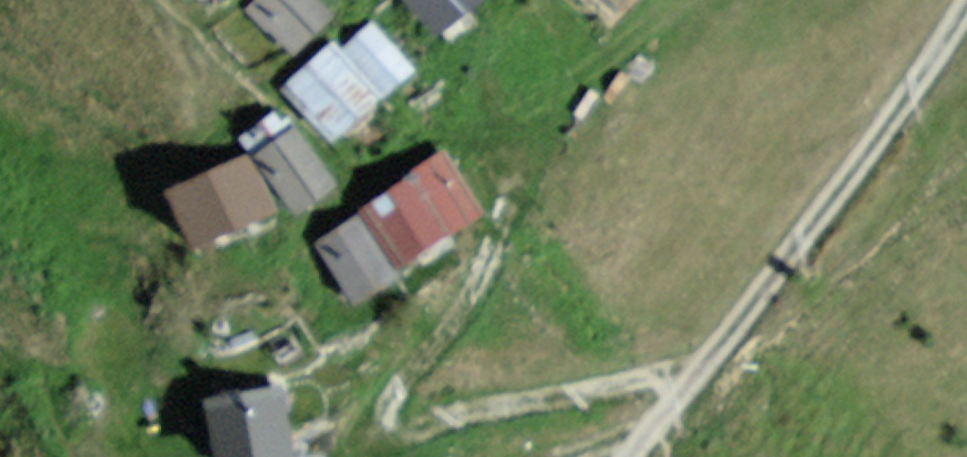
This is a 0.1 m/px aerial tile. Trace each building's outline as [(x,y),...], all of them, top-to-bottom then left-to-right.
[(253,0),(300,52),(343,13),(331,0),(253,0)] [(454,45),(502,0),(411,0),(454,45)] [(417,61),(378,19),(353,42),(392,84),(417,61)] [(397,105),(339,42),(289,88),(346,151),(397,105)] [(300,129),(256,159),(297,218),(340,188),(300,129)] [(496,218),(435,149),(363,212),(424,281),(496,218)] [(277,216),(246,154),(167,193),(198,254),(277,216)] [(363,212),(318,242),(373,324),(418,294),(363,212)] [(211,392),(228,456),(308,456),(286,373),(211,392)]
